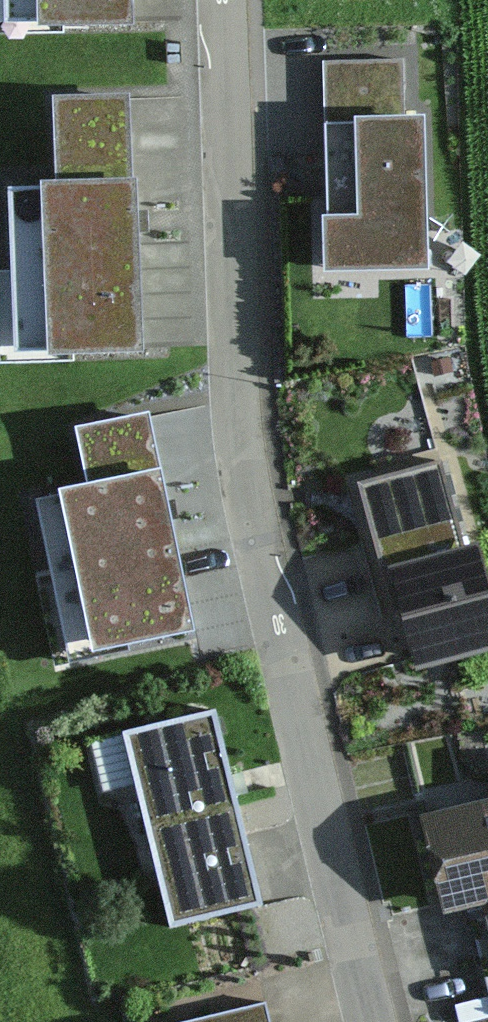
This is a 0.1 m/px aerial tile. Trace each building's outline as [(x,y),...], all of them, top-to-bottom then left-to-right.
[(25,30),(173,26),(172,0),(24,0),(25,30)] [(423,133),(326,134),(328,276),(425,275),(423,133)] [(178,183),(20,188),(26,365),(184,359),(178,183)] [(191,637),(143,429),(81,443),(95,501),(40,514),(74,664),(191,637)] [(367,496),(414,672),(487,652),(487,613),(473,559),(462,562),(439,477),(367,496)] [(374,539),(309,550),(325,641),(391,629),(374,539)] [(138,790),(168,926),(258,906),(216,717),(94,743),(106,797),(138,790)] [(427,832),(450,914),(487,904),(487,816),(427,832)]
